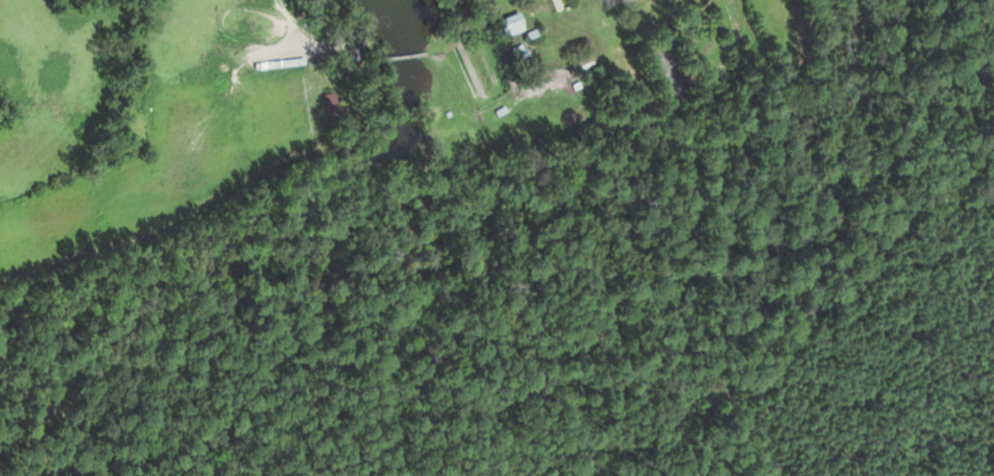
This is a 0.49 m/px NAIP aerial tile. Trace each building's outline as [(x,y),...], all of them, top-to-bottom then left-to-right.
[(493,21),(502,38),(521,28),(512,11),(493,21)]
